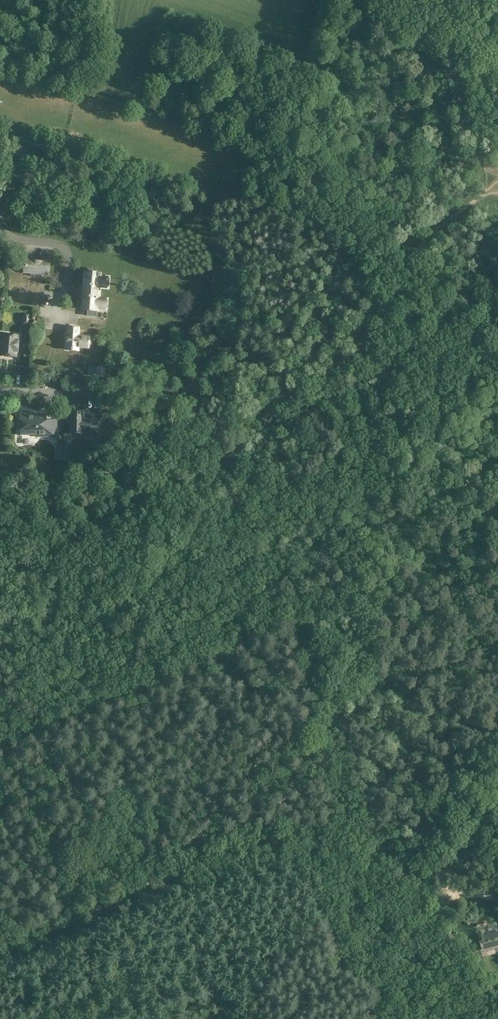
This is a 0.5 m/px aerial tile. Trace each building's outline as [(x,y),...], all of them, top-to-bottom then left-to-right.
[(64,173),(52,189),(57,193),(69,177),(64,173)] [(26,260),(25,272),(32,273),(31,275),(41,276),(41,274),(48,274),(49,262),(26,260)] [(87,273),(86,273),(82,309),(88,310),(87,316),(95,316),(96,310),(97,311),(97,309),(105,309),(105,308),(107,308),(107,300),(106,300),(106,298),(98,298),(98,296),(99,289),(98,289),(99,287),(107,288),(107,286),(109,287),(109,279),(108,279),(108,277),(100,276),(100,274),(98,274),(99,272),(97,270),(89,269),(87,271),(87,273)] [(69,327),(67,347),(78,348),(78,346),(88,347),(89,345),(90,343),(90,341),(89,339),(89,337),(78,335),(79,328),(69,327)] [(0,335),(0,354),(0,355),(17,356),(17,351),(18,352),(19,340),(18,340),(18,336),(2,335),(0,335)] [(98,366),(97,375),(104,376),(105,367),(98,366)] [(30,417),(29,412),(20,412),(20,431),(37,431),(37,435),(56,435),(56,420),(46,420),(46,415),(35,415),(34,415),(33,416),(33,417),(32,417),(30,417)] [(98,419),(84,419),(84,412),(70,412),(70,432),(83,433),(83,430),(97,431),(98,419)] [(477,926),(484,950),(497,946),(497,920),(477,926)]
